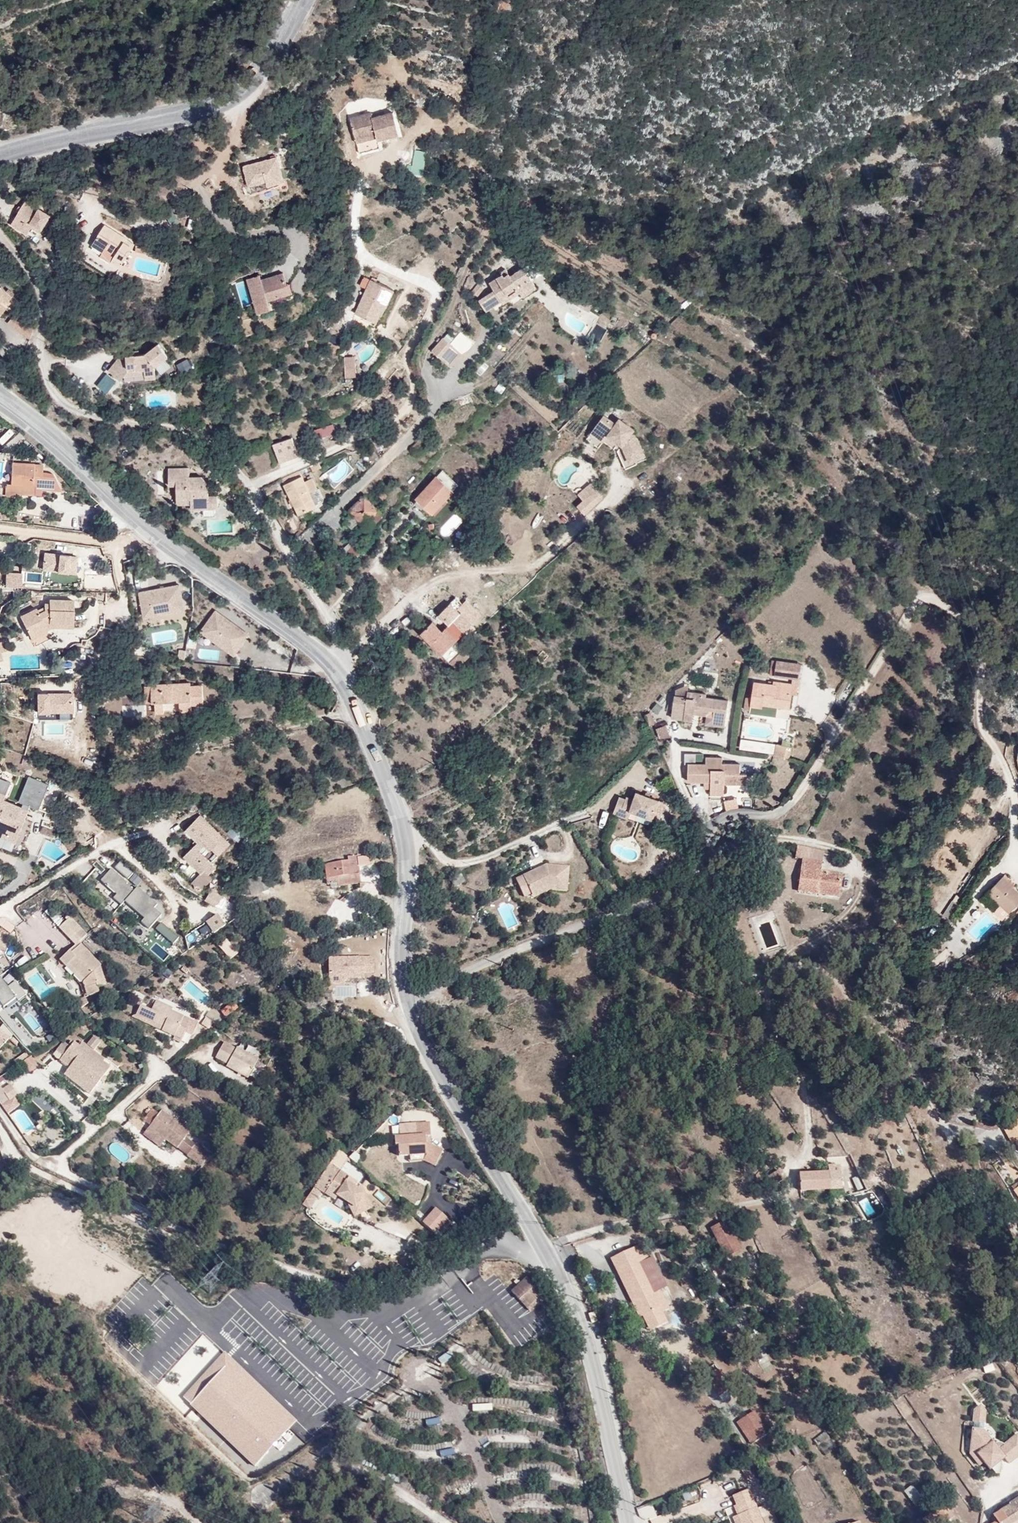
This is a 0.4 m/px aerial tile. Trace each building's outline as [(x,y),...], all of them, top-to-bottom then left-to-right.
[(384,120),(364,124),(371,158),(387,154),(385,145),(389,144),(390,147),(411,142),(406,121),(385,126),(384,120)] [(411,175),(424,176),(426,151),(413,150),(411,175)] [(276,182),(277,186),(293,183),(289,159),(254,166),(258,185),(276,182)] [(278,190),(277,186),(276,182),(258,185),(260,194),(278,190)] [(30,202),(25,211),(45,213),(30,202)] [(45,213),(25,211),(15,226),(25,233),(32,224),(45,234),(55,219),(45,213)] [(113,225),(116,219),(112,216),(108,221),(113,225)] [(134,232),(116,219),(113,225),(108,221),(100,234),(112,243),(114,240),(122,245),(119,251),(129,259),(140,240),(132,235),(134,232)] [(488,291),(494,304),(512,295),(510,291),(520,285),(524,291),(538,283),(527,265),(513,272),(508,264),(503,267),(505,270),(490,278),(496,286),(488,291)] [(288,274),(265,280),(266,283),(254,286),(260,314),(274,311),(271,301),(296,294),(294,286),(291,287),(288,274)] [(266,283),(265,280),(264,275),(252,278),(254,286),(266,283)] [(2,303),(8,307),(12,301),(17,304),(23,292),(3,280),(0,284),(0,306),(2,303)] [(382,307),(387,310),(390,311),(398,294),(375,283),(359,316),(373,323),(382,307)] [(487,307),(494,304),(488,291),(480,295),(487,307)] [(580,307),(588,297),(582,291),(574,302),(580,307)] [(595,302),(588,297),(580,307),(587,313),(595,302)] [(379,326),(387,310),(382,307),(373,323),(379,326)] [(598,343),(604,329),(596,326),(591,340),(598,343)] [(441,333),(431,346),(450,361),(460,349),(441,333)] [(142,361),(142,365),(141,370),(153,370),(153,357),(167,346),(157,334),(144,343),(133,344),(125,344),(125,361),(142,361)] [(123,365),(142,365),(142,361),(125,361),(125,344),(133,344),(134,341),(123,342),(107,357),(119,368),(123,365)] [(347,370),(356,370),(356,359),(346,359),(347,370)] [(347,370),(347,379),(356,378),(356,370),(347,370)] [(95,386),(105,396),(116,384),(106,374),(95,386)] [(602,434),(606,437),(622,423),(616,418),(611,423),(600,415),(590,428),(600,437),(602,434)] [(622,423),(606,437),(615,444),(623,463),(640,456),(633,440),(627,434),(630,429),(622,423)] [(600,437),(590,428),(586,432),(596,441),(600,437)] [(0,437),(0,444),(1,445),(12,434),(7,430),(0,437)] [(265,436),(270,455),(290,449),(285,431),(265,436)] [(418,436),(407,445),(413,454),(424,444),(418,436)] [(19,475),(50,476),(50,480),(51,480),(71,481),(62,463),(51,463),(51,456),(42,456),(42,455),(20,454),(19,475)] [(173,482),(173,494),(186,494),(186,501),(186,504),(213,504),(212,490),(204,491),(204,480),(200,479),(197,473),(185,472),(185,464),(164,463),(164,481),(173,482)] [(274,470),(289,507),(314,497),(304,473),(296,476),(291,463),(275,470),(274,470)] [(432,472),(409,496),(424,512),(447,488),(432,472)] [(21,484),(50,485),(51,480),(50,480),(50,476),(19,475),(15,475),(15,477),(14,477),(14,479),(15,479),(14,486),(21,486),(21,484)] [(583,504),(596,493),(587,482),(573,492),(583,504)] [(359,517),(373,504),(361,488),(347,500),(350,504),(341,511),(347,518),(355,512),(359,517)] [(379,512),(373,504),(359,517),(364,524),(379,512)] [(573,506),(567,510),(576,521),(581,517),(573,506)] [(344,548),(351,559),(358,555),(351,543),(344,548)] [(75,573),(78,553),(44,547),(41,567),(75,573)] [(1,586),(8,560),(0,558),(0,586),(1,586)] [(32,563),(18,562),(15,569),(15,577),(31,578),(32,563)] [(112,571),(84,571),(84,588),(112,587),(112,571)] [(192,608),(188,582),(139,589),(143,616),(192,608)] [(64,612),(84,612),(84,590),(61,589),(61,595),(56,595),(55,602),(50,605),(47,599),(31,607),(41,627),(57,619),(56,616),(64,612)] [(463,638),(471,631),(467,627),(453,610),(455,608),(449,600),(433,613),(438,619),(443,624),(454,638),(459,633),(463,638)] [(235,655),(251,632),(215,607),(199,629),(235,655)] [(64,617),(84,618),(84,612),(64,612),(56,616),(57,619),(56,620),(57,621),(64,617)] [(438,619),(433,613),(428,617),(434,623),(438,619)] [(449,642),(454,638),(443,624),(434,631),(425,621),(413,631),(433,656),(448,672),(462,658),(449,642)] [(11,650),(9,642),(16,640),(14,631),(0,635),(0,644),(2,653),(11,650)] [(791,699),(794,668),(769,665),(767,689),(748,687),(746,704),(742,704),(740,716),(745,717),(745,713),(757,714),(757,710),(784,713),(786,699),(791,699)] [(190,679),(145,680),(145,698),(154,697),(155,708),(163,707),(163,697),(179,697),(179,707),(191,706),(191,700),(203,700),(202,682),(190,682),(190,679)] [(165,698),(165,710),(177,710),(177,698),(165,698)] [(707,726),(719,728),(721,708),(698,705),(699,702),(681,699),(680,706),(668,705),(665,726),(686,729),(687,722),(688,716),(708,719),(707,726)] [(718,734),(719,728),(707,726),(708,719),(688,716),(687,722),(701,724),(699,733),(718,734)] [(791,747),(791,737),(783,737),(782,747),(791,747)] [(787,749),(772,748),(771,760),(786,761),(787,749)] [(684,763),(703,762),(703,753),(684,755),(684,763)] [(734,780),(734,771),(717,771),(717,765),(701,765),(701,771),(684,772),(684,789),(699,789),(707,789),(707,795),(707,801),(720,801),(720,790),(720,780),(734,780)] [(742,771),(734,771),(734,780),(742,780),(742,771)] [(24,823),(29,809),(23,806),(28,794),(9,786),(11,780),(7,778),(4,787),(0,785),(0,813),(1,813),(0,817),(0,822),(10,826),(14,819),(24,823)] [(742,780),(734,780),(720,780),(720,790),(741,790),(742,780)] [(23,806),(29,809),(35,797),(28,794),(23,806)] [(622,817),(644,825),(645,823),(647,816),(654,819),(658,809),(651,807),(628,799),(626,806),(619,804),(618,806),(612,822),(620,824),(622,817)] [(606,820),(612,822),(618,806),(612,804),(606,820)] [(218,849),(228,839),(199,810),(185,825),(195,838),(181,852),(204,872),(214,863),(199,846),(207,838),(218,849)] [(58,824),(61,817),(48,812),(46,819),(58,824)] [(645,823),(652,825),(654,819),(647,816),(645,823)] [(20,830),(24,823),(14,819),(10,826),(20,830)] [(234,822),(227,831),(239,840),(246,831),(234,822)] [(43,825),(40,832),(51,837),(54,830),(43,825)] [(82,832),(75,825),(70,831),(77,838),(82,832)] [(69,849),(75,845),(70,837),(64,841),(69,849)] [(323,887),(357,880),(350,854),(340,856),(341,860),(318,865),(323,887)] [(788,866),(794,867),(814,870),(815,860),(790,856),(788,866)] [(272,865),(263,868),(267,881),(276,878),(272,865)] [(98,881),(151,925),(161,913),(153,906),(160,898),(133,876),(129,881),(110,866),(98,881)] [(814,870),(794,867),(789,899),(821,904),(822,900),(831,902),(833,884),(812,881),(814,870)] [(267,881),(263,868),(255,871),(259,884),(267,881)] [(544,891),(561,893),(564,875),(539,873),(511,886),(519,904),(525,900),(544,891)] [(985,893),(1006,915),(1017,903),(1017,896),(1001,877),(985,893)] [(212,886),(205,896),(216,905),(224,895),(212,886)] [(250,899),(252,887),(246,886),(244,898),(250,899)] [(561,897),(561,893),(544,891),(525,900),(528,905),(544,898),(561,897)] [(59,923),(64,919),(57,911),(52,915),(59,923)] [(219,911),(206,918),(213,931),(226,924),(219,911)] [(71,913),(64,919),(59,923),(75,941),(60,955),(67,962),(69,959),(85,976),(83,979),(86,983),(88,993),(100,989),(98,983),(106,979),(100,958),(81,937),(87,931),(71,913)] [(150,949),(163,959),(167,953),(155,943),(150,949)] [(26,979),(39,973),(35,966),(50,959),(46,953),(19,966),(26,979)] [(329,980),(375,977),(374,953),(328,956),(329,980)] [(11,968),(0,954),(0,1013),(26,993),(8,971),(11,968)] [(134,1007),(130,1017),(153,1027),(157,1029),(156,1032),(169,1037),(176,1040),(179,1032),(187,1036),(192,1024),(165,1012),(166,1009),(150,1002),(145,1012),(134,1007)] [(205,1016),(201,1023),(210,1027),(214,1020),(205,1016)] [(1,1035),(0,1036),(0,1059),(11,1050),(1,1035)] [(88,1039),(81,1047),(87,1052),(94,1044),(88,1039)] [(61,1046),(60,1048),(64,1050),(58,1058),(54,1062),(64,1069),(63,1071),(88,1090),(105,1069),(97,1063),(99,1061),(87,1052),(81,1047),(77,1045),(74,1049),(65,1042),(61,1046)] [(219,1043),(215,1051),(227,1057),(231,1050),(219,1043)] [(58,1044),(51,1052),(58,1058),(64,1050),(60,1048),(61,1046),(58,1044)] [(227,1057),(215,1051),(210,1059),(223,1066),(222,1068),(243,1079),(253,1060),(233,1048),(231,1050),(227,1057)] [(32,1056),(24,1059),(29,1071),(37,1067),(32,1056)] [(63,1071),(59,1076),(85,1095),(88,1090),(63,1071)] [(4,1104),(12,1098),(5,1088),(0,1092),(0,1098),(4,1104)] [(12,1098),(4,1104),(8,1110),(16,1105),(12,1098)] [(157,1112),(145,1128),(160,1140),(172,1148),(184,1131),(157,1112)] [(1007,1129),(1016,1144),(1017,1143),(1017,1122),(1007,1129)] [(396,1154),(407,1153),(407,1151),(418,1151),(420,1153),(421,1161),(433,1166),(441,1150),(423,1142),(422,1135),(412,1135),(412,1123),(396,1125),(397,1138),(400,1138),(401,1142),(395,1144),(396,1154)] [(160,1140),(145,1128),(139,1135),(155,1147),(160,1140)] [(184,1156),(199,1168),(208,1158),(191,1145),(184,1156)] [(339,1171),(347,1159),(345,1157),(338,1150),(329,1163),(339,1171)] [(407,1151),(407,1153),(408,1160),(421,1161),(420,1153),(418,1151),(407,1151)] [(360,1185),(339,1171),(329,1163),(313,1186),(320,1190),(325,1193),(329,1186),(339,1192),(337,1195),(346,1201),(352,1211),(368,1202),(360,1185)] [(814,1177),(827,1176),(826,1169),(813,1170),(814,1177)] [(777,1189),(786,1183),(781,1173),(771,1179),(777,1189)] [(836,1192),(834,1175),(827,1176),(814,1177),(815,1194),(836,1192)] [(836,1192),(845,1191),(844,1175),(834,1175),(836,1192)] [(805,1195),(815,1194),(814,1177),(804,1178),(805,1195)] [(861,1177),(854,1180),(861,1191),(867,1188),(861,1177)] [(308,1193),(315,1197),(320,1190),(313,1186),(308,1193)] [(329,1186),(325,1193),(335,1199),(337,1195),(339,1192),(329,1186)] [(308,1193),(301,1203),(309,1207),(315,1197),(308,1193)] [(867,1197),(858,1202),(866,1218),(876,1212),(867,1197)] [(371,1208),(368,1202),(352,1211),(355,1216),(371,1208)] [(793,1204),(785,1210),(798,1228),(804,1224),(793,1204)] [(422,1220),(436,1232),(449,1218),(435,1205),(422,1220)] [(729,1261),(741,1253),(727,1230),(715,1237),(729,1261)] [(744,1259),(741,1253),(729,1261),(732,1266),(744,1259)] [(643,1254),(635,1259),(644,1274),(652,1270),(643,1254)] [(644,1274),(635,1259),(623,1265),(631,1281),(626,1284),(650,1327),(656,1324),(664,1337),(674,1331),(667,1319),(674,1315),(670,1308),(664,1313),(658,1304),(666,1299),(672,1296),(656,1268),(652,1270),(644,1274)] [(631,1281),(623,1265),(614,1270),(622,1286),(626,1284),(631,1281)] [(584,1275),(593,1292),(600,1288),(592,1272),(584,1275)] [(511,1292),(520,1301),(522,1298),(531,1305),(539,1297),(541,1294),(524,1278),(511,1292)] [(522,1298),(520,1301),(532,1311),(543,1300),(539,1297),(531,1305),(522,1298)] [(670,1308),(666,1299),(658,1304),(664,1313),(670,1308)] [(656,1324),(650,1327),(658,1340),(664,1337),(656,1324)] [(223,1356),(183,1397),(254,1467),(295,1426),(223,1356)] [(731,1381),(720,1389),(730,1403),(741,1394),(731,1381)] [(971,1421),(984,1420),(983,1404),(970,1405),(971,1421)] [(765,1416),(753,1426),(768,1447),(781,1437),(765,1416)] [(1017,1455),(1017,1432),(1017,1431),(996,1445),(980,1422),(962,1434),(979,1458),(980,1457),(987,1467),(1003,1456),(1007,1462),(1017,1455)] [(833,1432),(822,1439),(825,1445),(837,1438),(833,1432)] [(683,1499),(696,1494),(694,1488),(681,1493),(683,1499)] [(926,1488),(917,1494),(929,1510),(937,1504),(926,1488)] [(742,1522),(775,1522),(772,1516),(763,1520),(750,1492),(735,1499),(743,1517),(740,1518),(742,1522)] [(638,1506),(641,1518),(654,1514),(651,1502),(638,1506)] [(1008,1510),(1015,1520),(1017,1518),(1017,1503),(1008,1510)] [(1008,1510),(1000,1516),(999,1522),(1017,1522),(1015,1520),(1008,1510)]
